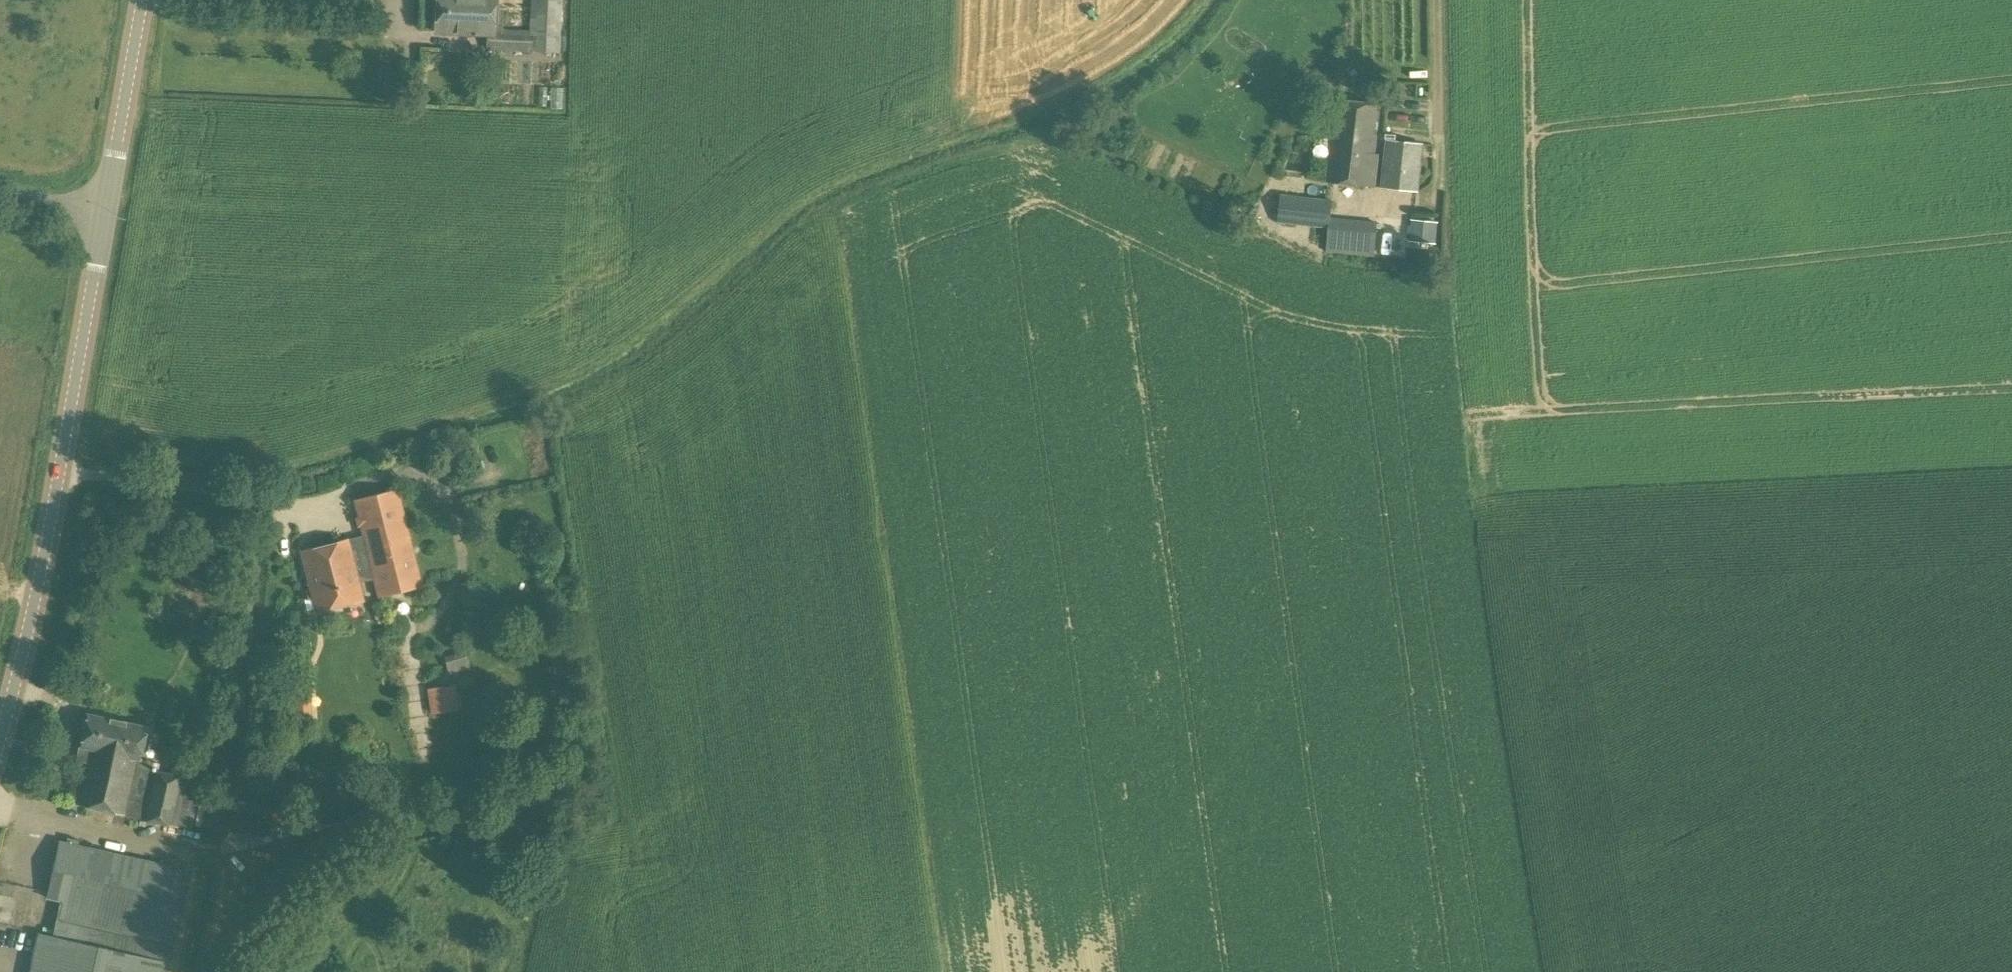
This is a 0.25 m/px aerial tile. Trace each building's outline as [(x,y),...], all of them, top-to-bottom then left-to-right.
[(493,14),(494,0),(436,0),(435,10),(459,11),(460,7),(472,8),(471,16),(493,17),(493,14)] [(486,33),(485,49),(558,53),(561,0),(531,0),(531,15),(501,13),(501,15),(493,14),(493,17),(493,34),(486,33)] [(459,11),(435,10),(434,31),(486,33),(493,34),(493,17),(471,16),(472,8),(460,7),(459,11)] [(1374,155),(1379,105),(1335,101),(1326,180),(1374,185),(1377,155),(1374,155)] [(1418,191),(1422,144),(1385,140),(1380,186),(1418,191)] [(1377,221),(1329,215),(1331,200),(1281,194),(1278,221),(1328,227),(1325,251),(1373,256),(1377,221)] [(1438,222),(1412,220),(1410,240),(1436,242),(1438,222)] [(360,527),(362,535),(300,550),(315,613),(362,601),(358,582),(373,579),(378,597),(420,586),(396,489),(353,499),(358,518),(354,519),(356,528),(360,527)] [(468,656),(450,659),(451,667),(469,665),(468,656)] [(459,710),(454,685),(426,690),(430,715),(459,710)] [(189,778),(135,766),(144,727),(87,714),(80,746),(86,747),(74,803),(190,829),(199,786),(187,783),(189,778)] [(37,934),(161,961),(182,868),(58,841),(46,897),(59,900),(51,936),(38,933),(37,934)] [(37,934),(29,971),(159,971),(161,961),(37,934)]
